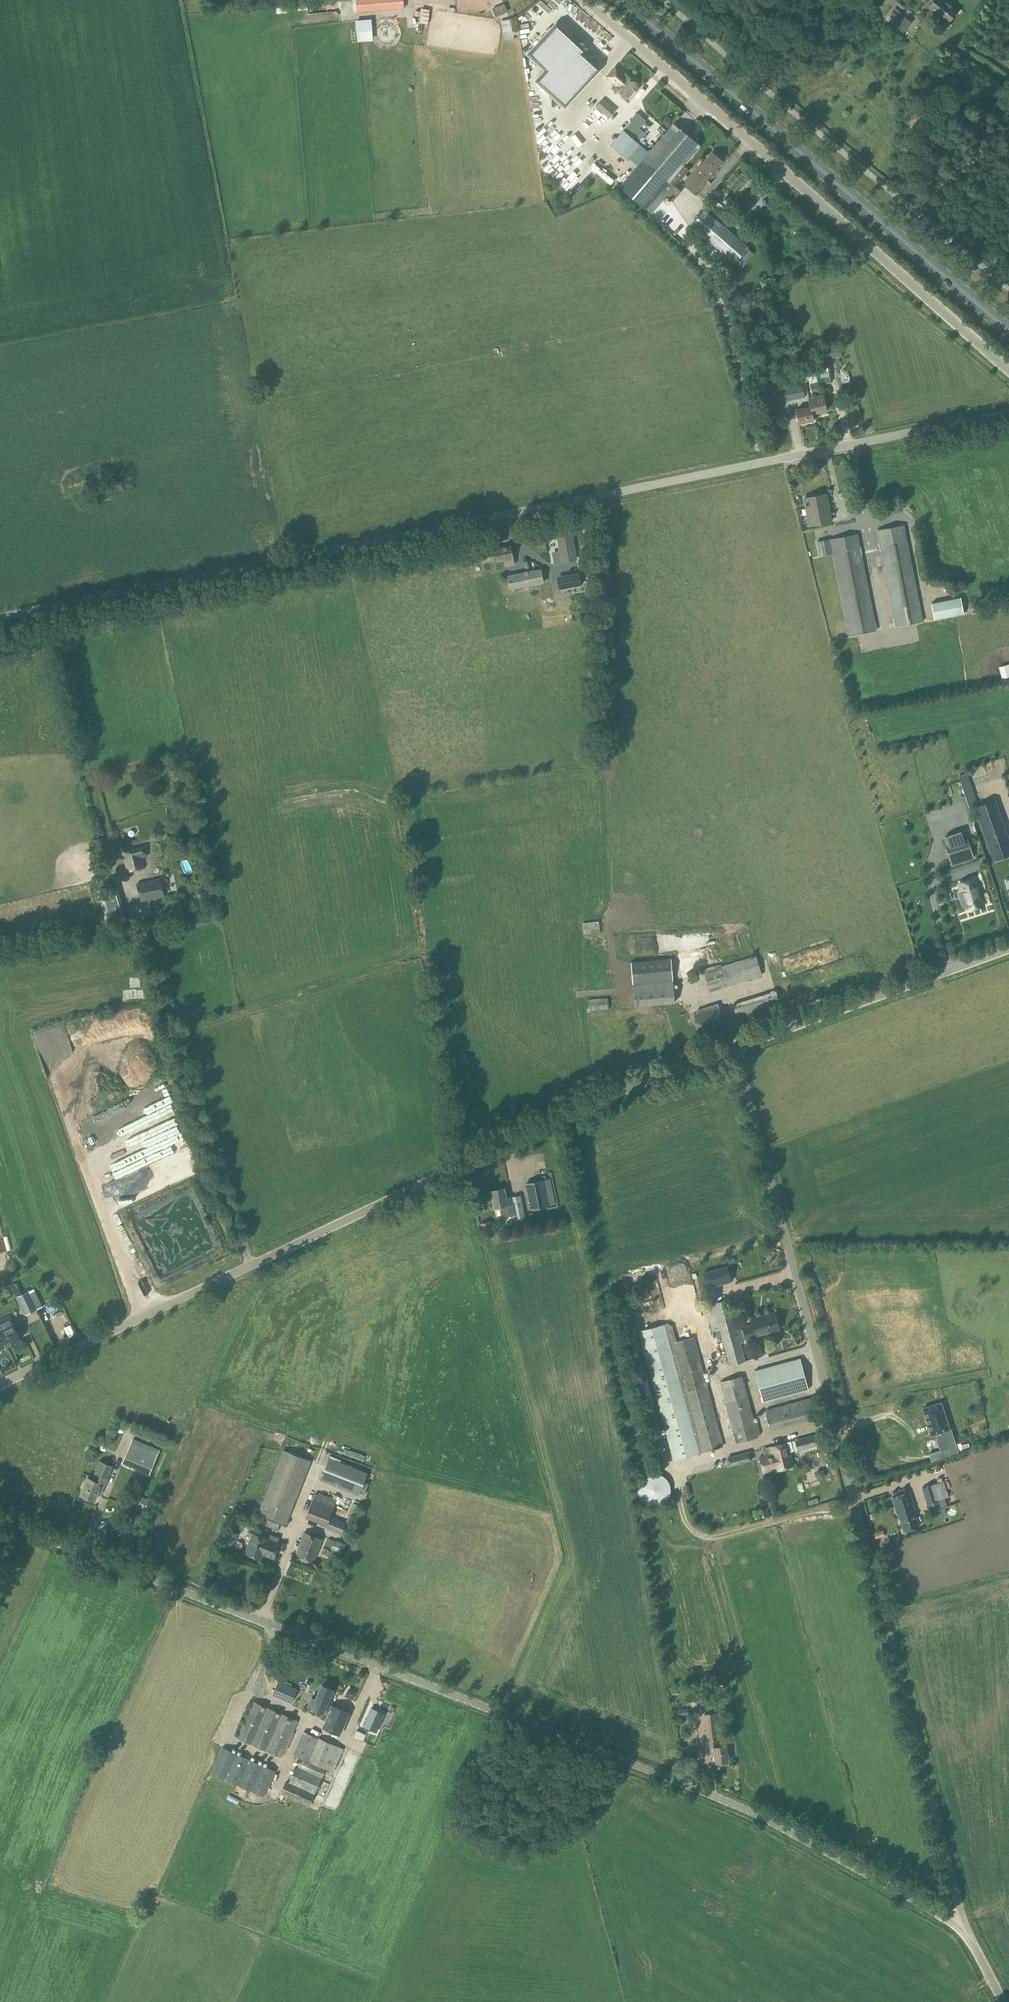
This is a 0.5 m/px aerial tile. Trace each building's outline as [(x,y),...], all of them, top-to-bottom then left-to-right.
[(404,5),(403,0),(351,0),(352,9),(404,5)] [(957,12),(943,0),(934,0),(927,8),(947,24),(957,12)] [(425,3),(411,4),(412,17),(425,17),(425,3)] [(504,4),(493,9),(496,17),(508,12),(504,4)] [(903,33),(911,23),(904,17),(905,16),(895,9),(889,15),(900,24),(896,28),(903,33)] [(357,42),(373,41),(371,19),(355,20),(357,42)] [(545,71),(535,81),(565,108),(601,69),(584,54),(586,51),(556,23),(526,53),(545,71)] [(637,87),(639,86),(616,66),(606,77),(610,80),(609,83),(611,85),(613,83),(616,85),(613,89),(626,100),(635,90),(636,91),(638,88),(637,87)] [(596,107),(609,118),(616,110),(603,98),(596,107)] [(645,133),(639,128),(646,121),(637,113),(630,121),(631,122),(623,131),(637,143),(645,133)] [(671,189),(688,169),(684,165),(701,146),(674,123),(642,160),(650,167),(649,169),(661,188),(668,183),(671,189)] [(623,131),(611,145),(630,162),(636,154),(643,147),(637,143),(623,131)] [(724,162),(712,152),(704,163),(702,162),(686,182),(687,183),(685,185),(697,195),(699,192),(700,193),(717,173),(715,172),(724,162)] [(589,153),(585,158),(591,163),(595,158),(589,153)] [(718,180),(727,187),(739,171),(730,164),(718,180)] [(603,215),(609,226),(654,200),(648,189),(603,215)] [(748,247),(704,209),(689,226),(708,241),(703,247),(724,265),(729,259),(734,263),(748,247)] [(670,225),(677,228),(679,222),(672,219),(670,225)] [(827,359),(841,357),(839,345),(825,348),(827,359)] [(818,372),(826,371),(824,360),(816,361),(818,372)] [(802,385),(772,391),(774,403),(805,397),(802,385)] [(811,407),(813,414),(826,411),(824,395),(810,398),(811,407)] [(812,414),(813,414),(811,407),(810,398),(809,398),(811,407),(796,409),(799,423),(814,420),(812,414)] [(807,400),(793,403),(794,409),(808,407),(807,400)] [(809,515),(811,524),(830,520),(825,493),(803,497),(806,515),(809,515)] [(832,512),(845,511),(844,493),(831,494),(832,512)] [(798,518),(804,517),(802,502),(796,503),(798,518)] [(895,627),(924,621),(904,524),(876,530),(895,627)] [(877,630),(858,533),(816,542),(818,557),(833,554),(849,636),(877,630)] [(562,550),(555,551),(556,560),(577,557),(573,534),(559,536),(562,550)] [(511,545),(494,549),(497,562),(505,560),(506,566),(514,564),(511,545)] [(581,559),(554,562),(555,572),(582,569),(581,559)] [(539,583),(544,582),(541,568),(507,575),(510,590),(530,585),(539,583)] [(581,571),(559,575),(561,585),(582,580),(581,571)] [(928,597),(931,613),(961,607),(958,590),(928,597)] [(998,671),(1008,670),(1006,658),(996,660),(998,671)] [(190,788),(182,789),(184,799),(193,797),(190,788)] [(977,806),(994,858),(1008,853),(1008,839),(996,799),(977,806)] [(973,858),(967,839),(947,845),(953,864),(973,858)] [(145,847),(123,851),(127,871),(144,867),(142,856),(147,855),(145,847)] [(160,877),(136,883),(141,901),(144,900),(162,897),(165,896),(160,877)] [(983,879),(967,884),(976,911),(992,906),(983,879)] [(118,887),(103,891),(113,931),(129,927),(118,887)] [(600,932),(599,921),(583,922),(584,933),(600,932)] [(756,955),(704,971),(710,991),(762,975),(756,955)] [(671,959),(631,962),(635,1006),(675,1003),(671,959)] [(774,986),(731,999),(737,1017),(780,1003),(774,986)] [(608,997),(588,999),(589,1010),(609,1008),(608,997)] [(682,999),(675,1010),(690,1020),(697,1008),(682,999)] [(719,1006),(694,1013),(700,1033),(725,1025),(719,1006)] [(138,1200),(165,1190),(160,1177),(121,1191),(123,1196),(135,1192),(138,1200)] [(531,1209),(547,1206),(542,1180),(526,1184),(531,1209)] [(508,1195),(506,1195),(504,1188),(491,1191),(495,1208),(500,1207),(502,1217),(516,1215),(517,1224),(526,1223),(521,1196),(508,1198),(508,1195)] [(726,1265),(702,1272),(707,1288),(730,1281),(726,1265)] [(683,1291),(691,1290),(689,1277),(681,1278),(683,1291)] [(670,1301),(669,1284),(655,1285),(656,1301),(670,1301)] [(29,1291),(18,1296),(26,1315),(37,1310),(29,1291)] [(713,1304),(705,1305),(712,1332),(716,1331),(718,1339),(722,1338),(729,1366),(746,1362),(741,1342),(746,1341),(742,1329),(738,1330),(729,1299),(713,1304)] [(752,1326),(743,1328),(747,1341),(757,1338),(756,1337),(780,1330),(775,1314),(751,1321),(752,1326)] [(9,1325),(5,1318),(0,1321),(0,1326),(9,1345),(21,1339),(13,1323),(9,1325)] [(667,1324),(639,1331),(674,1460),(724,1447),(694,1337),(678,1342),(673,1326),(667,1324)] [(65,1327),(69,1337),(75,1335),(70,1325),(65,1327)] [(0,1326),(0,1349),(9,1345),(0,1326)] [(755,1352),(757,1359),(769,1356),(769,1354),(768,1349),(755,1352)] [(800,1359),(755,1371),(763,1403),(809,1390),(800,1359)] [(743,1376),(720,1382),(736,1443),(759,1437),(743,1376)] [(816,1417),(810,1398),(766,1410),(771,1429),(816,1417)] [(949,1429),(941,1403),(923,1408),(931,1435),(937,1433),(939,1437),(937,1438),(941,1450),(949,1448),(945,1436),(944,1436),(942,1431),(949,1429)] [(817,1434),(795,1440),(798,1451),(813,1447),(814,1451),(819,1450),(818,1445),(820,1445),(817,1434)] [(771,1455),(760,1458),(764,1473),(775,1470),(775,1471),(794,1466),(788,1443),(769,1448),(771,1455)] [(283,1450),(258,1514),(286,1526),(312,1461),(310,1460),(288,1451),(283,1450)] [(737,1455),(740,1464),(753,1461),(751,1452),(737,1455)] [(330,1458),(322,1479),(359,1494),(367,1473),(330,1458)] [(88,1477),(80,1495),(95,1501),(98,1494),(101,1495),(112,1467),(100,1462),(93,1479),(88,1477)] [(922,1488),(927,1506),(929,1513),(947,1506),(945,1499),(954,1496),(949,1480),(922,1488)] [(701,1498),(708,1496),(706,1487),(699,1488),(701,1498)] [(910,1493),(892,1498),(898,1519),(900,1519),(904,1531),(919,1527),(917,1519),(915,1513),(916,1513),(910,1493)] [(145,1510),(149,1500),(142,1497),(138,1507),(145,1510)] [(331,1516),(335,1507),(313,1499),(307,1516),(327,1524),(325,1528),(342,1534),(343,1531),(347,1523),(347,1522),(331,1516)] [(241,1506),(238,1515),(249,1519),(252,1510),(241,1506)] [(304,1532),(296,1555),(314,1562),(323,1539),(304,1532)] [(253,1533),(246,1552),(261,1558),(263,1552),(274,1556),(279,1544),(253,1533)] [(334,1541),(332,1550),(343,1553),(346,1545),(334,1541)] [(279,1681),(273,1695),(292,1703),(298,1689),(279,1681)] [(312,1697),(308,1706),(323,1713),(324,1713),(328,1714),(332,1705),(338,1692),(323,1685),(316,1699),(312,1697)] [(356,1691),(349,1688),(345,1696),(353,1699),(356,1691)] [(253,1701),(237,1738),(282,1758),(298,1721),(253,1701)] [(332,1705),(328,1714),(322,1728),(340,1736),(351,1713),(332,1705)] [(376,1732),(384,1713),(372,1707),(363,1726),(376,1732)] [(688,1708),(675,1709),(676,1717),(689,1715),(688,1708)] [(727,1747),(720,1748),(716,1713),(705,1714),(709,1750),(714,1749),(716,1764),(728,1763),(727,1747)] [(304,1731),(293,1754),(308,1761),(319,1738),(304,1731)] [(319,1738),(308,1761),(334,1772),(344,1749),(319,1738)] [(220,1753),(211,1774),(265,1797),(276,1771),(217,1745),(215,1750),(220,1753)] [(285,1783),(280,1794),(309,1806),(325,1770),(300,1759),(288,1784),(285,1783)] [(322,1795),(333,1799),(339,1785),(328,1780),(322,1795)] [(226,1789),(224,1794),(234,1797),(236,1792),(226,1789)]
